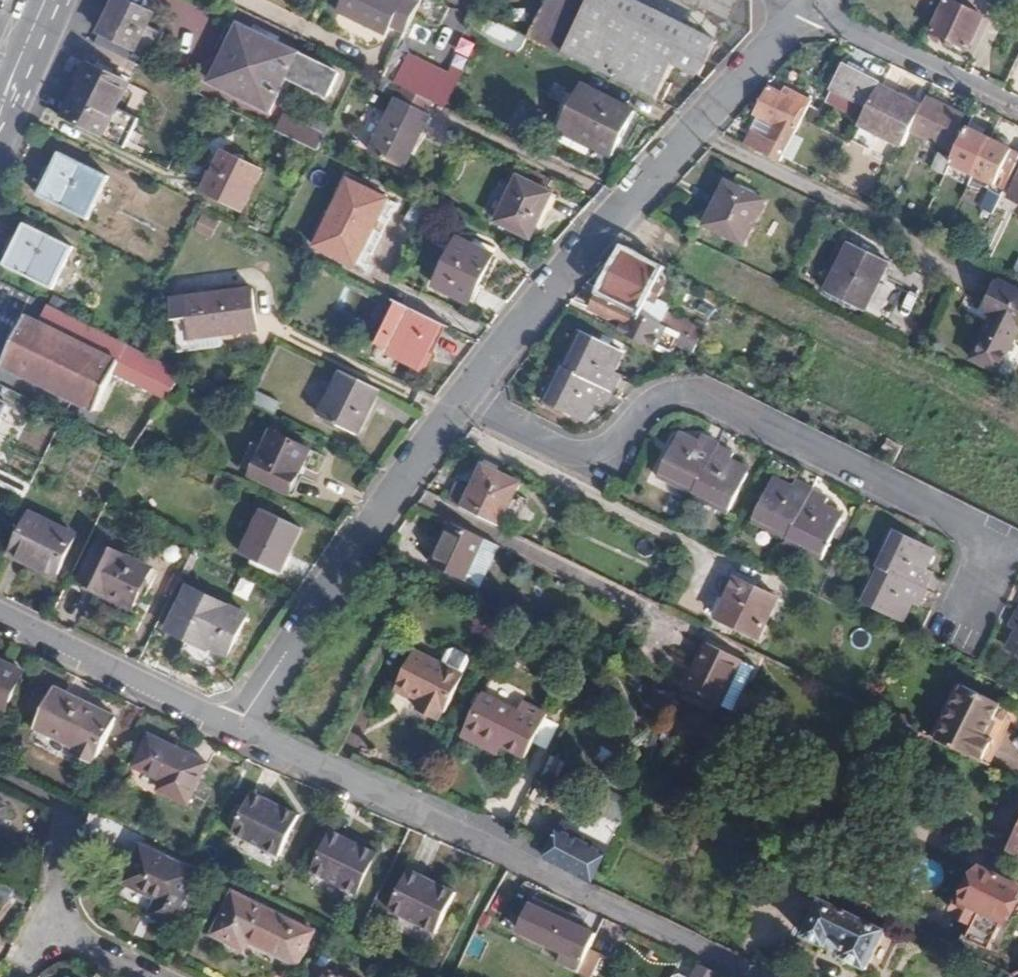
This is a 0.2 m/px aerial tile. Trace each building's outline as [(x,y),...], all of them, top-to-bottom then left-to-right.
[(105,36),(100,46),(147,69),(164,35),(149,27),(153,17),(119,0),(101,35),(105,36)] [(338,12),(387,36),(390,30),(403,36),(421,0),(344,0),(338,12)] [(663,101),(673,80),(667,78),(678,57),(559,0),(542,0),(521,33),(663,101)] [(678,57),(703,69),(719,36),(643,0),(559,0),(678,57)] [(970,51),(984,20),(955,6),(958,0),(957,0),(950,0),(933,34),(970,51)] [(481,16),(473,31),(482,35),(489,20),(481,16)] [(489,20),(482,35),(510,49),(518,34),(489,20)] [(232,24),(204,79),(264,110),(281,79),(293,53),(232,24)] [(340,75),(293,53),(281,79),(328,101),(340,75)] [(408,57),(395,85),(433,104),(446,76),(408,57)] [(88,64),(61,118),(125,149),(140,120),(117,109),(129,84),(88,64)] [(830,91),(869,109),(881,86),(842,67),(830,91)] [(869,109),(861,125),(907,147),(913,133),(925,108),(881,86),(869,109)] [(580,89),(559,132),(614,158),(635,114),(580,89)] [(755,132),(748,147),(784,164),(806,119),(814,102),(794,93),(791,99),(771,90),(757,118),(776,127),(771,139),(755,132)] [(925,108),(913,133),(948,149),(939,167),(950,172),(952,168),(969,132),(960,128),(965,118),(928,101),(925,108)] [(396,103),(370,155),(403,171),(429,119),(396,103)] [(319,148),(324,129),(281,117),(276,136),(319,148)] [(969,132),(952,168),(974,178),(991,143),(969,132)] [(974,178),(995,188),(983,214),(993,219),(1017,166),(1017,156),(991,143),(974,178)] [(60,154),(39,196),(86,219),(108,176),(60,154)] [(222,154),(204,193),(243,212),(262,173),(222,154)] [(517,177),(495,223),(529,239),(552,196),(517,177)] [(348,181),(316,247),(354,266),(387,200),(348,181)] [(736,190),(715,233),(753,250),(775,208),(736,190)] [(196,231),(213,237),(219,222),(202,215),(196,231)] [(24,227),(5,267),(53,290),(73,249),(24,227)] [(941,232),(937,238),(943,241),(946,235),(941,232)] [(946,235),(943,241),(949,244),(952,238),(946,235)] [(457,241),(433,287),(467,304),(491,258),(457,241)] [(860,251),(836,299),(873,318),(898,269),(860,251)] [(626,254),(607,292),(640,308),(648,292),(654,293),(656,289),(650,287),(659,270),(626,254)] [(1005,285),(987,321),(1001,329),(983,365),(1006,377),(1017,354),(1017,291),(1005,285)] [(645,322),(642,327),(662,337),(667,326),(662,324),(639,312),(640,308),(607,292),(601,289),(592,309),(614,318),(625,324),(631,326),(636,318),(645,322)] [(188,300),(192,340),(224,337),(257,333),(253,293),(188,300)] [(401,304),(381,347),(425,368),(445,326),(401,304)] [(0,364),(0,365),(94,410),(113,373),(165,399),(183,372),(133,347),(46,305),(38,323),(24,316),(0,364)] [(668,312),(662,324),(667,326),(698,342),(704,330),(668,312)] [(614,318),(610,327),(621,333),(625,324),(614,318)] [(621,333),(656,351),(662,337),(642,327),(645,322),(636,318),(631,326),(625,324),(621,333)] [(586,333),(568,369),(612,391),(613,392),(622,375),(611,369),(620,352),(620,350),(586,333)] [(192,340),(194,352),(225,348),(224,337),(192,340)] [(565,368),(547,404),(582,421),(591,403),(603,408),(612,391),(568,369),(565,368)] [(342,372),(319,419),(357,437),(380,391),(342,372)] [(257,393),(252,403),(273,413),(278,403),(257,393)] [(272,429),(250,474),(288,493),(311,448),(272,429)] [(677,439),(663,469),(699,487),(718,448),(720,444),(703,435),(697,448),(677,439)] [(718,448),(699,487),(697,491),(733,508),(748,476),(729,467),(734,456),(718,448)] [(474,491),(466,508),(501,526),(521,485),(485,467),(474,491)] [(217,477),(213,487),(223,492),(228,481),(217,477)] [(772,483),(755,518),(791,536),(812,493),(814,489),(797,481),(791,492),(772,483)] [(458,484),(449,503),(465,511),(466,508),(474,491),(458,484)] [(812,493),(791,536),(790,539),(825,556),(842,522),(823,513),(828,501),(812,493)] [(261,510),(240,553),(277,572),(299,529),(261,510)] [(28,513),(10,551),(54,573),(73,535),(28,513)] [(455,524),(435,565),(470,582),(483,589),(504,549),(490,542),(455,524)] [(895,531),(877,568),(880,569),(925,592),(935,573),(923,568),(932,549),(895,531)] [(97,540),(78,580),(129,607),(149,565),(97,540)] [(880,569),(862,606),(899,625),(909,605),(920,610),(928,593),(925,592),(880,569)] [(721,615),(762,635),(781,594),(741,574),(721,615)] [(186,585),(166,628),(204,647),(206,644),(224,653),(244,613),(186,585)] [(712,645),(689,691),(724,708),(747,663),(712,645)] [(450,650),(443,663),(465,674),(472,661),(470,655),(456,648),(450,650)] [(417,650),(398,689),(423,701),(419,710),(441,720),(446,712),(448,712),(466,675),(465,674),(443,663),(417,650)] [(8,712),(27,674),(0,661),(0,708),(8,712)] [(36,729),(77,749),(75,755),(97,766),(120,719),(57,689),(36,729)] [(961,689),(934,742),(986,767),(997,744),(983,738),(999,707),(961,689)] [(494,692),(467,742),(487,753),(491,746),(507,754),(531,767),(560,716),(535,703),(531,710),(494,692)] [(999,707),(983,738),(997,744),(1012,715),(999,707)] [(132,766),(160,780),(156,788),(186,803),(206,763),(148,734),(132,766)] [(491,746),(487,753),(503,761),(507,754),(491,746)] [(554,782),(565,764),(552,757),(542,775),(554,782)] [(604,788),(581,831),(609,846),(631,803),(604,788)] [(236,835),(284,858),(303,818),(256,795),(236,835)] [(333,833),(314,872),(362,895),(381,856),(333,833)] [(562,833),(548,862),(592,882),(605,854),(562,833)] [(143,848),(125,882),(161,899),(152,916),(174,927),(199,875),(143,848)] [(957,920),(973,927),(966,942),(992,953),(1017,896),(1017,888),(979,869),(966,897),(968,898),(964,906),(959,917),(957,920)] [(393,910),(441,933),(459,894),(413,871),(393,910)] [(249,940),(298,965),(314,932),(234,892),(212,935),(244,950),(249,940)] [(521,931),(584,962),(590,950),(597,933),(535,903),(521,931)] [(804,940),(826,951),(828,947),(845,955),(842,961),(868,973),(887,934),(822,903),(804,940)] [(951,913),(959,917),(964,906),(957,903),(951,913)] [(579,972),(590,976),(594,976),(603,957),(590,950),(584,962),(579,972)] [(316,961),(309,976),(349,976),(316,961)] [(720,974),(702,965),(697,976),(686,970),(678,972),(676,976),(719,976),(720,974)]
